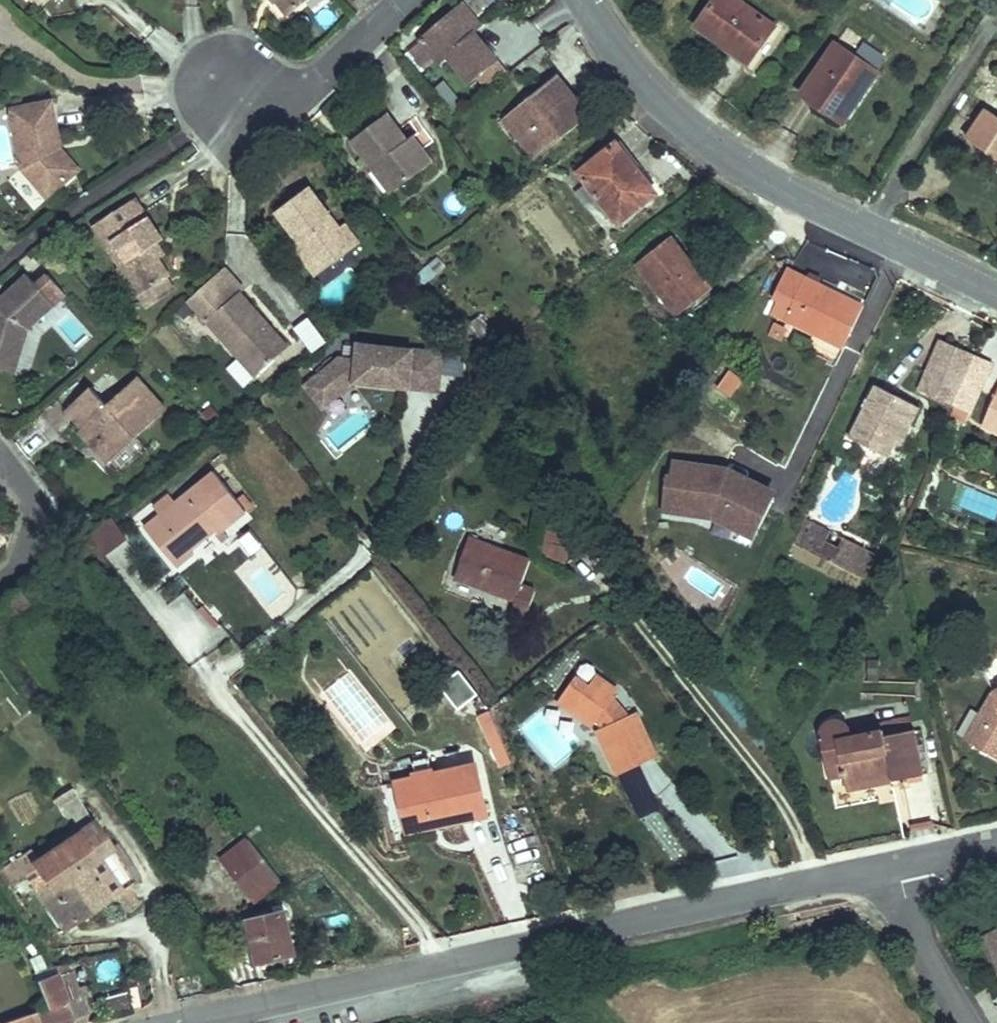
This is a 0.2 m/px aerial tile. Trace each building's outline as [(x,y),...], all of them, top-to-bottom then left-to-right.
[(314,0),(261,0),(281,26),(314,0)] [(351,11),(358,19),(371,7),(364,0),(363,0),(351,11)] [(719,0),(715,0),(688,34),(743,67),(770,32),(719,0)] [(473,1),(461,12),(483,35),(495,26),(473,1)] [(461,12),(425,42),(443,67),(452,61),(472,87),(507,61),(483,35),(461,12)] [(867,61),(880,69),(890,52),(877,45),(867,61)] [(878,75),(838,47),(801,100),(844,126),(878,75)] [(558,77),(506,118),(538,158),(591,117),(558,77)] [(0,109),(0,116),(6,156),(11,172),(35,201),(69,170),(53,154),(37,103),(0,109)] [(996,129),(978,118),(956,152),(996,178),(996,128),(996,129)] [(386,120),(352,148),(399,205),(439,173),(417,144),(411,150),(386,120)] [(663,194),(622,144),(583,175),(623,225),(663,194)] [(337,233),(305,194),(272,220),(294,248),(319,279),(346,258),(329,239),(337,233)] [(133,200),(88,231),(134,298),(170,276),(152,254),(166,245),(133,200)] [(337,233),(329,239),(346,258),(357,248),(342,229),(337,233)] [(722,289),(677,234),(640,266),(681,320),(722,289)] [(319,279),(294,248),(286,255),(287,262),(308,287),(319,279)] [(170,276),(134,298),(143,313),(179,291),(170,276)] [(280,353),(218,276),(180,309),(244,386),(280,353)] [(825,283),(809,278),(792,321),(863,352),(883,310),(846,292),(844,300),(825,293),(825,283)] [(22,285),(0,304),(0,368),(12,369),(21,340),(50,314),(22,285)] [(295,327),(309,355),(327,346),(312,318),(295,327)] [(340,360),(318,379),(335,400),(355,384),(410,389),(414,350),(358,345),(357,361),(340,360)] [(414,350),(410,389),(440,391),(443,352),(414,350)] [(957,421),(978,372),(940,355),(921,405),(957,421)] [(447,357),(443,377),(462,380),(465,360),(447,357)] [(973,427),(995,380),(978,372),(957,421),(973,427)] [(318,379),(306,388),(324,410),(335,400),(318,379)] [(71,444),(99,476),(160,424),(133,393),(102,418),(85,401),(65,419),(79,437),(71,444)] [(919,420),(871,403),(848,457),(896,476),(919,420)] [(334,459),(374,424),(359,407),(319,441),(334,459)] [(987,436),(996,441),(996,415),(987,436)] [(761,538),(775,483),(671,458),(658,513),(761,538)] [(224,472),(151,526),(186,569),(201,557),(194,548),(221,529),(229,537),(256,515),(224,472)] [(870,579),(880,554),(802,521),(791,545),(870,579)] [(250,530),(235,541),(249,559),(264,547),(250,530)] [(537,559),(479,530),(462,565),(518,596),(510,608),(532,617),(544,593),(528,585),(537,559)] [(565,563),(572,537),(551,531),(544,558),(565,563)] [(180,579),(153,599),(198,661),(225,641),(180,579)] [(0,603),(0,631),(32,610),(16,590),(0,603)] [(592,680),(579,668),(559,684),(584,717),(595,710),(606,727),(596,731),(616,774),(662,754),(643,712),(635,715),(614,693),(626,684),(613,664),(592,680)] [(438,684),(456,711),(478,696),(459,669),(438,684)] [(988,716),(996,722),(996,699),(988,716)] [(480,714),(489,763),(503,761),(495,712),(480,714)] [(984,751),(996,731),(996,722),(988,716),(969,745),(984,751)] [(854,773),(855,782),(931,769),(928,726),(897,732),(896,723),(860,727),(859,725),(855,720),(850,719),(845,718),(841,719),(837,722),(834,726),(832,730),(832,735),(836,760),(851,758),(854,773)] [(984,751),(996,760),(996,731),(984,751)] [(423,765),(428,784),(455,777),(450,758),(423,765)] [(851,758),(836,760),(838,775),(854,773),(851,758)] [(634,819),(657,812),(643,770),(620,777),(634,819)] [(428,784),(410,789),(420,823),(460,813),(463,826),(504,815),(493,776),(457,785),(455,777),(428,784)] [(71,786),(52,798),(74,831),(93,818),(71,786)] [(460,813),(420,823),(423,836),(463,826),(460,813)] [(74,831),(31,860),(45,880),(70,918),(132,877),(93,818),(74,831)] [(284,878),(250,836),(226,854),(261,896),(284,878)] [(45,880),(35,886),(61,925),(70,918),(45,880)] [(212,924),(237,960),(260,948),(298,945),(290,907),(212,924)] [(38,978),(47,1007),(52,1022),(75,1022),(79,1022),(64,973),(38,978)] [(97,999),(100,1015),(128,1009),(124,993),(97,999)] [(47,1007),(7,1022),(52,1022),(47,1007)]
